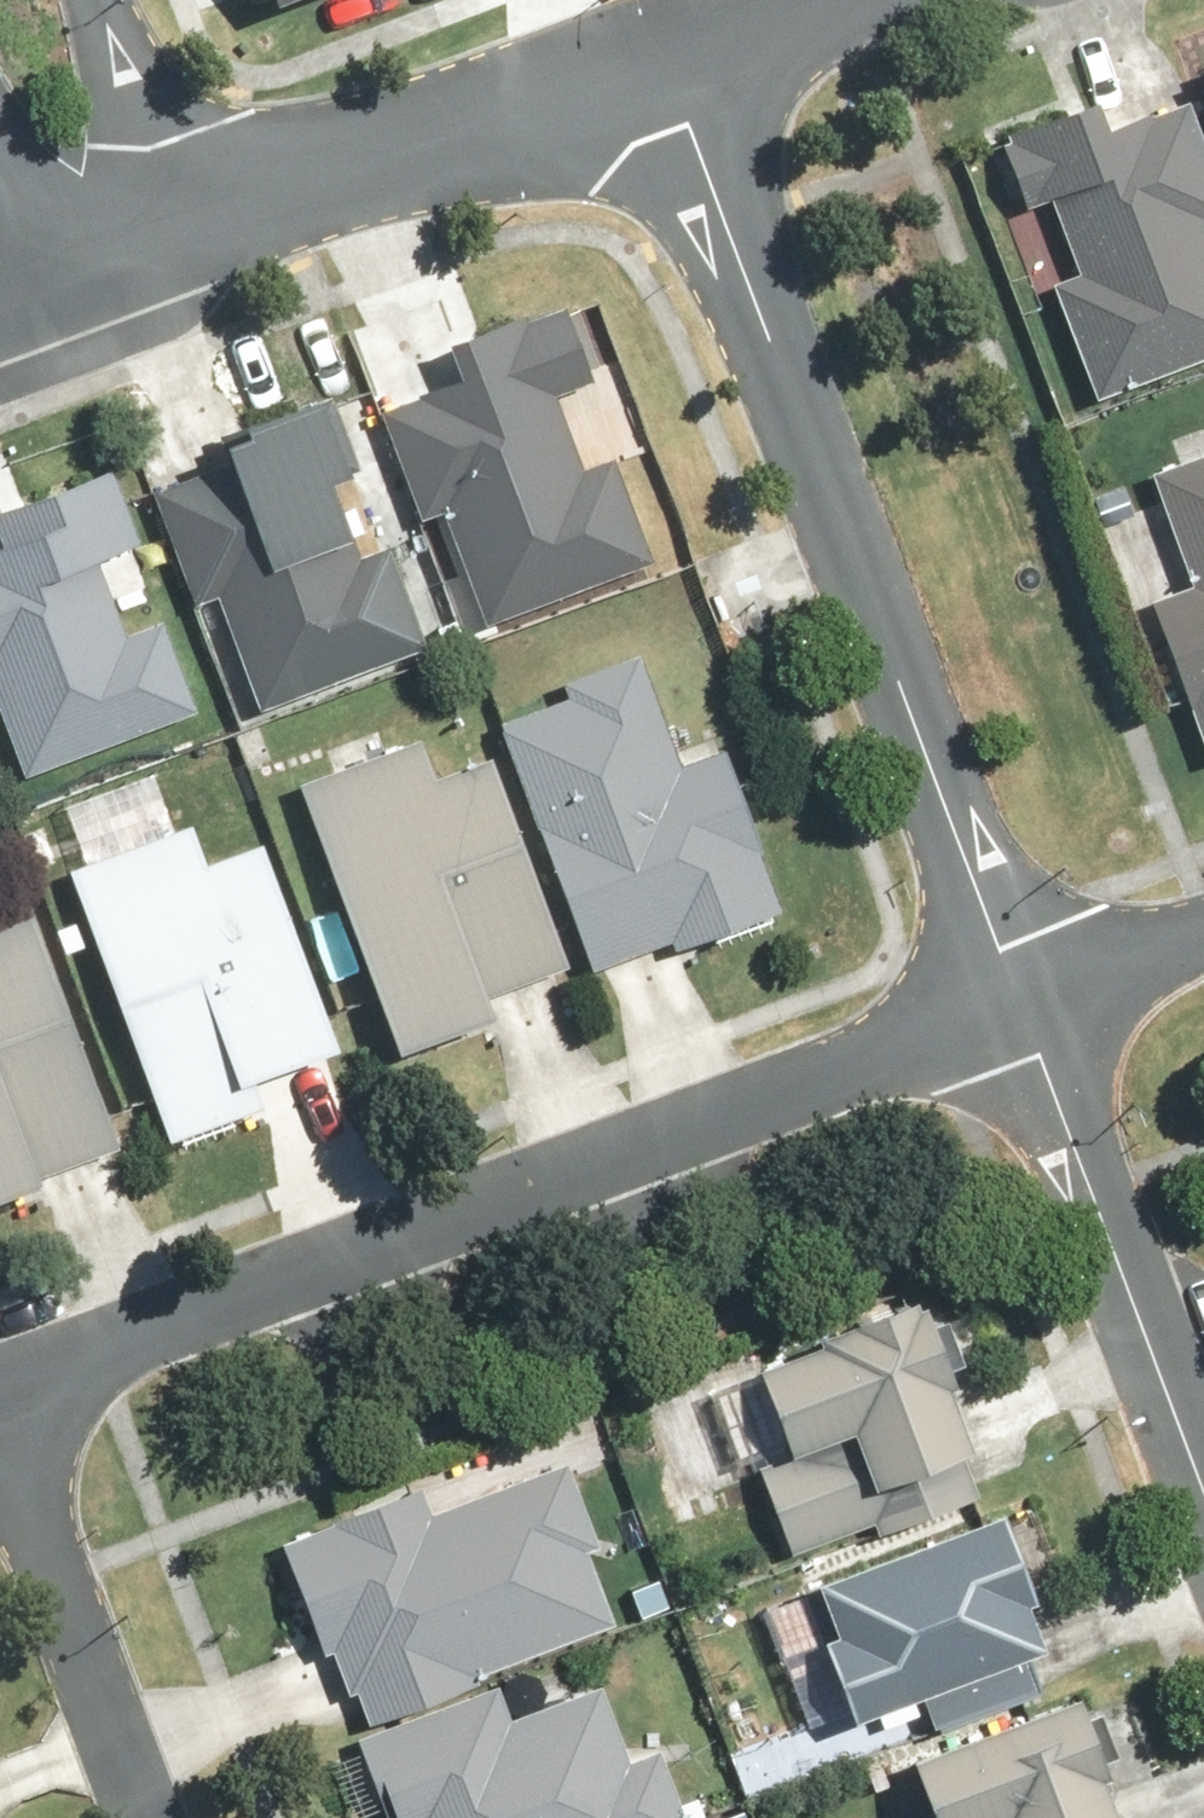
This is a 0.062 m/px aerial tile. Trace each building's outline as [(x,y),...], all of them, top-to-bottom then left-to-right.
[(1126,77),(1086,91),(1094,113),(1025,137),(1043,189),(1067,180),(1094,257),(1070,266),(1112,383),(1203,351),(1203,102),(1169,114),(1160,89),(1133,99),(1126,77)] [(608,377),(585,308),(473,346),(485,384),(407,411),(445,523),(468,515),(505,625),(673,568),(636,460),(600,472),(572,390),(608,377)] [(324,408),(187,463),(233,576),(217,582),(263,696),(428,630),(389,531),(356,545),(324,467),(344,459),(324,408)] [(1173,454),(1203,546),(1203,443),(1173,454)] [(28,551),(0,562),(0,682),(7,679),(47,778),(212,711),(177,626),(143,639),(114,568),(160,549),(130,475),(16,521),(28,551)] [(1203,673),(1203,563),(1171,575),(1203,673)] [(591,700),(520,724),(603,972),(696,940),(700,951),(797,919),(742,756),(697,771),(658,656),(585,681),(591,700)] [(589,969),(512,764),(458,784),(443,743),(313,792),(415,1061),(515,1023),(506,1000),(589,969)] [(361,1053),(288,847),(223,870),(208,827),(184,835),(169,792),(90,820),(105,863),(87,869),(183,1140),(312,1094),(305,1073),(361,1053)] [(63,1189),(59,1179),(133,1153),(44,898),(0,913),(0,1211),(63,1189)] [(980,1349),(996,1343),(978,1290),(961,1295),(952,1267),(840,1306),(846,1325),(775,1349),(807,1440),(772,1452),(803,1541),(999,1474),(986,1436),(1000,1432),(980,1376),(988,1373),(980,1349)] [(427,1477),(282,1529),(324,1644),(333,1640),(357,1704),(613,1611),(585,1536),(600,1531),(571,1454),(437,1503),(427,1477)] [(956,1710),(1063,1671),(1048,1631),(1067,1624),(1049,1576),(1061,1572),(1031,1492),(845,1561),(864,1611),(839,1621),(868,1700),(942,1673),(956,1710)] [(354,1723),(388,1817),(676,1817),(689,1813),(661,1735),(632,1745),(605,1671),(515,1703),(503,1669),(354,1723)] [(1135,1817),(1149,1812),(1128,1754),(1146,1747),(1117,1670),(939,1736),(969,1817),(1135,1817)]
